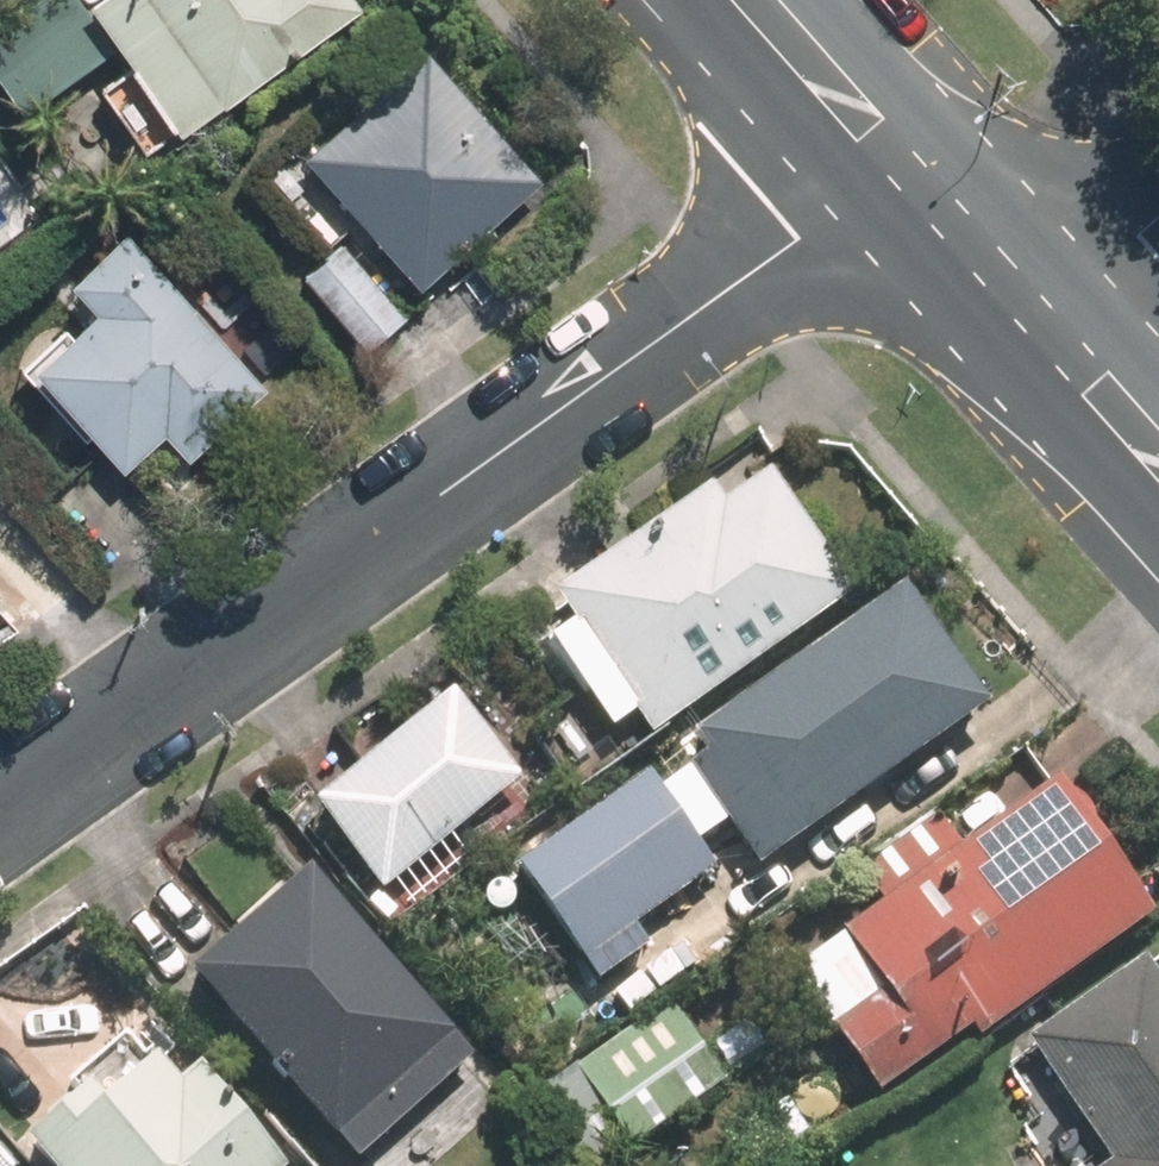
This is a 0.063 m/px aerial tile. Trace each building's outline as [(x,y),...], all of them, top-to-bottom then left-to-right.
[(200,121),(371,0),(113,0),(200,121)] [(437,280),(552,175),(440,54),(325,158),(437,280)] [(141,461),(179,430),(196,450),(271,389),(141,231),(90,273),(121,310),(58,361),(141,461)] [(411,315),(353,246),(318,276),(376,345),(411,315)] [(782,468),(738,499),(723,479),(567,589),(664,725),(864,583),(782,468)] [(709,836),(743,812),(775,857),(841,811),(840,809),(1004,694),(921,575),(700,730),(714,749),(670,779),(660,766),(529,858),(610,973),(656,941),(642,921),(727,862),(709,836)] [(467,685),(327,792),(394,878),(534,771),(467,685)] [(888,899),(856,921),(899,983),(847,1018),(892,1084),(1158,903),(1158,895),(1075,771),(967,844),(944,812),(865,865),(888,899)] [(482,1046),(324,862),(210,959),(368,1144),(482,1046)] [(1082,1092),(1025,1131),(1049,1165),(1158,1165),(1158,956),(1155,951),(1039,1031),(1082,1092)] [(737,1072),(682,995),(588,1061),(643,1138),(737,1072)] [(47,1126),(78,1165),(298,1165),(211,1056),(189,1074),(167,1046),(118,1084),(111,1076),(47,1126)]
